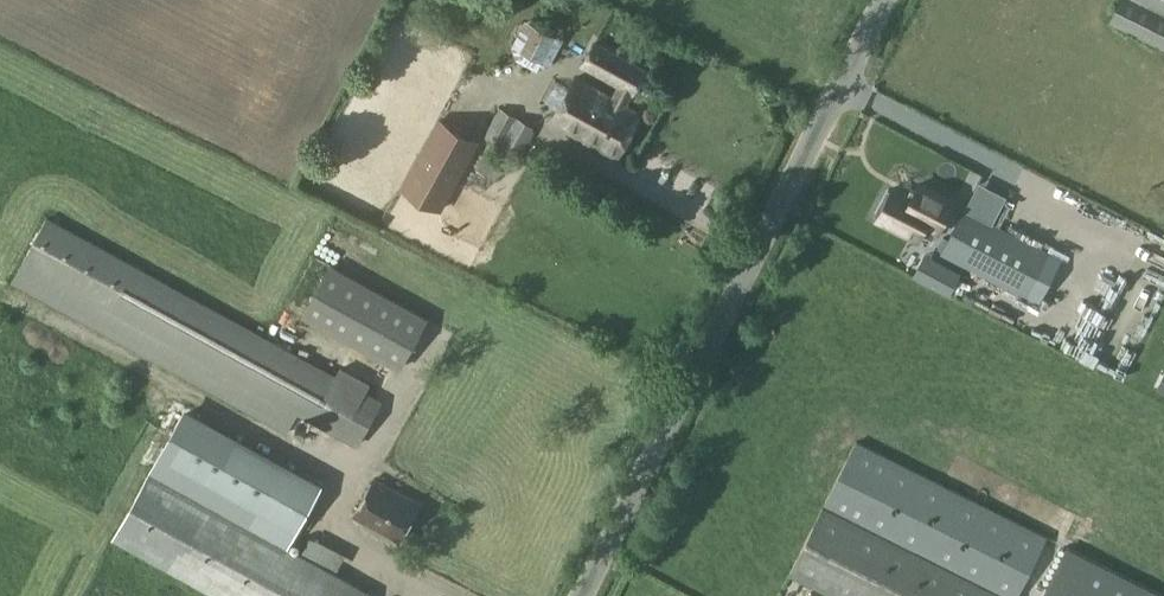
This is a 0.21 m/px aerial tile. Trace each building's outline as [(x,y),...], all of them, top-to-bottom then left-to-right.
[(1108,22),(1163,49),(1163,0),(1119,0),(1108,22)] [(534,23),(521,49),(543,59),(556,34),(534,23)] [(640,112),(627,105),(647,69),(595,40),(581,65),(617,84),(611,96),(575,77),(551,121),(616,156),(640,112)] [(500,143),(509,128),(492,119),(484,134),(500,143)] [(442,207),(478,142),(438,120),(402,185),(442,207)] [(509,128),(500,143),(520,155),(529,140),(509,128)] [(878,218),(917,238),(932,208),(894,188),(878,218)] [(1049,252),(964,207),(940,252),(1027,296),(1049,252)] [(47,218),(11,283),(288,433),(299,413),(357,445),(381,402),(364,393),(369,384),(340,369),(336,377),(47,218)] [(921,281),(955,293),(963,270),(929,258),(921,281)] [(426,318),(330,265),(303,315),(399,368),(426,318)] [(116,537),(225,595),(370,595),(372,593),(288,548),(319,491),(181,418),(116,537)] [(789,574),(834,595),(1016,595),(1046,537),(856,442),(789,574)] [(420,504),(374,478),(373,481),(354,515),(400,540),(420,504)] [(1068,548),(1043,595),(1163,595),(1068,548)]
